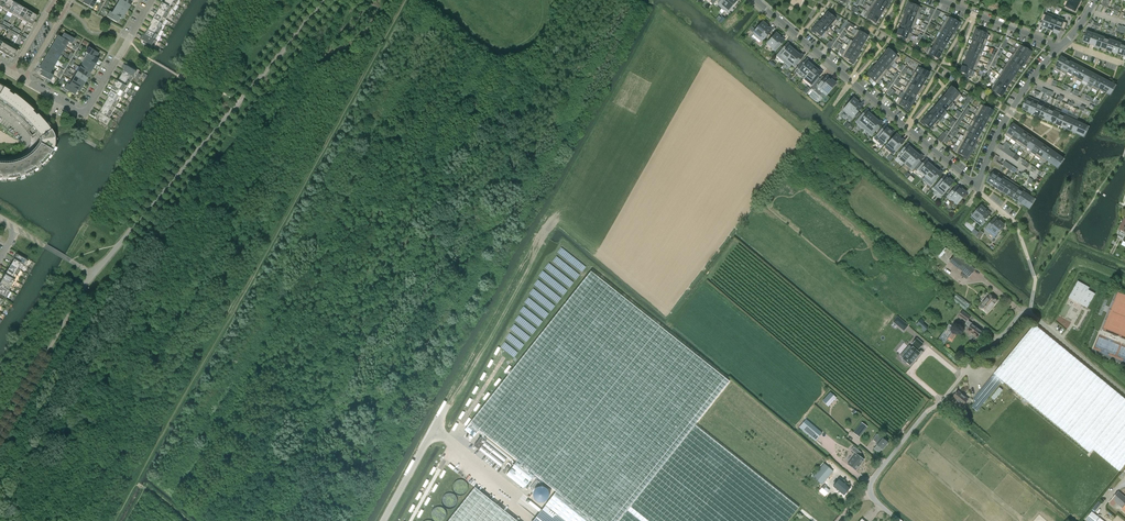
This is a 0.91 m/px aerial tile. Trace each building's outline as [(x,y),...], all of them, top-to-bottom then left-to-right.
[(3,9),(8,12),(13,2),(10,0),(8,0),(3,9)] [(83,3),(93,9),(96,3),(92,1),(92,2),(89,0),(85,0),(83,3)] [(129,6),(129,5),(121,0),(119,0),(117,4),(127,10),(129,6)] [(176,5),(168,0),(166,0),(164,4),(172,9),(173,10),(176,5)] [(737,0),(736,0),(722,0),(718,4),(727,12),(737,0)] [(1081,1),(1078,0),(1073,0),(1072,2),(1068,0),(1065,7),(1075,12),(1081,1)] [(885,8),(873,1),(870,6),(882,13),(885,8)] [(13,2),(8,12),(12,14),(18,5),(13,2)] [(906,8),(920,14),(922,8),(913,5),(914,3),(908,2),(907,6),(908,6),(907,9),(906,8)] [(163,3),(160,9),(169,14),(172,9),(164,4),(163,3)] [(114,9),(124,14),(127,10),(117,4),(114,9)] [(18,5),(12,14),(17,17),(23,8),(18,5)] [(882,13),(870,6),(867,11),(879,18),(882,13)] [(23,8),(17,17),(22,20),(28,11),(23,8)] [(920,14),(906,8),(905,11),(906,12),(905,14),(918,19),(920,14)] [(119,18),(121,19),(124,14),(114,9),(112,13),(119,18)] [(166,19),(169,14),(160,9),(157,14),(166,19)] [(27,23),(33,13),(28,11),(22,20),(27,23)] [(879,18),(867,11),(864,17),(875,23),(879,18)] [(116,22),(119,18),(112,13),(110,12),(107,17),(116,22)] [(27,23),(26,24),(32,28),(36,22),(35,22),(38,16),(33,13),(27,23)] [(824,17),(834,26),(838,21),(828,13),(824,17)] [(1048,29),(1053,15),(1047,13),(1047,15),(1043,14),(1041,20),(1044,22),(1042,27),(1048,29)] [(163,24),(166,19),(157,14),(154,19),(163,24)] [(918,19),(905,14),(903,19),(915,24),(918,19)] [(1053,15),(1048,29),(1053,31),(1059,17),(1053,15)] [(947,16),(944,22),(956,28),(957,26),(958,27),(961,23),(956,20),(956,21),(947,16)] [(834,26),(824,17),(820,21),(830,30),(834,26)] [(1059,17),(1053,31),(1059,33),(1061,28),(1064,30),(1067,23),(1064,22),(1065,20),(1059,17)] [(160,30),(160,29),(163,24),(154,19),(150,24),(152,25),(160,30)] [(915,24),(903,19),(901,25),(913,29),(915,24)] [(830,30),(820,21),(819,24),(817,22),(815,25),(827,34),(830,30)] [(767,26),(763,22),(753,33),(762,41),(770,31),(766,27),(767,26)] [(956,28),(944,22),(941,27),(953,33),(954,31),(955,32),(957,29),(956,28)] [(152,25),(149,30),(158,35),(161,30),(160,29),(160,30),(152,25)] [(827,34),(815,25),(817,26),(815,28),(814,27),(811,30),(815,34),(816,33),(821,37),(824,32),(827,34)] [(913,29),(901,25),(899,30),(899,29),(899,30),(911,34),(913,29)] [(953,33),(941,27),(938,32),(949,39),(953,33)] [(975,36),(987,41),(989,35),(980,32),(981,30),(976,28),(974,33),(976,34),(975,36)] [(155,40),(158,35),(149,30),(146,35),(155,40)] [(854,35),(865,42),(868,37),(857,30),(854,35)] [(911,34),(899,30),(897,35),(900,36),(900,38),(905,40),(905,38),(909,40),(911,34)] [(1090,44),(1093,34),(1094,32),(1088,30),(1084,41),(1090,44)] [(938,32),(935,37),(946,44),(949,39),(938,32)] [(775,50),(781,44),(778,42),(780,39),(778,38),(779,36),(776,33),(767,44),(775,50)] [(68,42),(68,43),(72,45),(75,40),(65,34),(62,38),(62,39),(68,42)] [(155,40),(146,35),(145,34),(144,35),(141,40),(147,43),(146,45),(152,49),(157,41),(155,40)] [(1093,34),(1090,44),(1096,46),(1099,36),(1093,34)] [(1099,36),(1096,46),(1101,48),(1105,36),(1100,34),(1099,36)] [(865,42),(854,35),(853,35),(856,37),(853,42),(851,40),(850,40),(862,47),(865,42)] [(971,40),(985,46),(987,41),(975,36),(973,35),(971,40)] [(56,41),(66,47),(68,43),(68,42),(62,39),(62,38),(59,36),(56,41)] [(1105,36),(1101,48),(1107,50),(1111,38),(1105,36)] [(935,37),(932,42),(943,49),(946,44),(935,37)] [(1112,52),(1117,40),(1111,38),(1107,50),(1112,52)] [(862,47),(850,40),(847,45),(859,52),(862,47)] [(971,40),(969,46),(980,50),(980,51),(983,52),(985,46),(971,40)] [(1117,40),(1112,52),(1118,54),(1122,42),(1117,40)] [(8,44),(3,41),(0,47),(0,51),(3,53),(8,44)] [(56,41),(53,46),(63,51),(66,47),(56,41)] [(929,47),(941,54),(940,54),(943,49),(932,42),(935,44),(932,49),(929,47)] [(13,46),(8,44),(3,53),(8,56),(13,46)] [(859,52),(847,45),(844,50),(857,58),(859,55),(857,54),(859,52)] [(1016,50),(1028,58),(1027,57),(1028,55),(1030,56),(1033,51),(1028,48),(1027,50),(1019,45),(1016,50)] [(13,46),(8,56),(13,59),(16,54),(17,54),(19,50),(13,46)] [(60,56),(61,56),(63,51),(53,46),(51,50),(60,56)] [(980,50),(969,46),(967,51),(981,56),(983,52),(980,51),(980,50)] [(777,56),(785,62),(795,50),(792,47),(791,48),(789,47),(787,49),(784,47),(777,56)] [(941,54),(929,47),(926,52),(930,55),(929,56),(933,59),(934,57),(938,59),(941,54)] [(85,53),(86,53),(95,58),(96,58),(98,53),(88,48),(85,53)] [(888,49),(884,54),(895,62),(899,58),(895,55),(896,54),(892,51),(891,52),(888,49)] [(60,56),(51,50),(48,54),(48,55),(58,61),(59,62),(62,57),(61,56),(60,56)] [(795,50),(785,62),(792,69),(800,60),(797,58),(799,55),(797,54),(798,52),(795,50)] [(857,58),(844,50),(841,56),(849,60),(848,62),(853,64),(856,60),(854,59),(855,57),(857,58)] [(1027,61),(1028,58),(1016,50),(1013,55),(1025,63),(1025,62),(1024,61),(1025,60),(1027,61)] [(981,56),(967,51),(965,56),(979,61),(981,56)] [(98,59),(96,58),(95,58),(86,53),(84,57),(96,64),(98,59)] [(55,65),(58,61),(48,55),(48,54),(45,59),(55,65)] [(895,62),(884,54),(885,54),(881,58),(889,65),(892,61),(895,63),(895,62)] [(1013,55),(1009,60),(1020,67),(1022,65),(1023,65),(1025,63),(1013,55)] [(979,61),(965,56),(963,61),(974,65),(974,66),(977,67),(979,61)] [(93,69),(96,64),(84,57),(81,62),(82,63),(83,63),(92,68),(92,69),(93,69)] [(1061,72),(1067,60),(1061,57),(1055,69),(1061,72)] [(885,69),(889,65),(881,58),(878,63),(888,71),(885,69)] [(52,70),(55,65),(45,59),(42,64),(43,64),(52,70)] [(814,66),(806,59),(803,63),(800,66),(796,72),(804,78),(814,66)] [(1009,60),(1006,65),(1017,72),(1020,67),(1009,60)] [(1068,72),(1072,63),(1067,60),(1061,72),(1066,75),(1068,72)] [(974,65),(963,61),(961,66),(972,71),(974,66),(974,65)] [(82,63),(80,67),(90,73),(92,69),(92,68),(83,63),(82,63)] [(874,67),(884,75),(888,71),(878,63),(874,67)] [(1073,74),(1077,66),(1072,63),(1068,72),(1073,74)] [(50,74),(52,70),(43,64),(42,64),(40,69),(43,71),(50,74)] [(1017,72),(1006,65),(1003,69),(1014,77),(1017,72)] [(124,72),(133,77),(133,78),(135,79),(140,71),(133,67),(132,69),(126,66),(123,71),(124,72)] [(814,66),(804,78),(811,85),(819,76),(816,74),(818,71),(816,70),(817,68),(814,66)] [(972,71),(961,66),(960,69),(960,68),(958,74),(961,76),(961,77),(966,79),(966,78),(969,79),(972,71)] [(1078,77),(1083,68),(1077,66),(1073,74),(1078,77)] [(87,78),(90,73),(80,67),(77,72),(87,78)] [(881,80),(884,75),(874,67),(872,69),(871,68),(869,70),(881,80)] [(914,72),(926,79),(929,74),(926,72),(927,70),(922,68),(921,69),(920,69),(917,74),(915,72),(914,72)] [(1082,83),(1088,71),(1083,68),(1078,77),(1076,80),(1082,83)] [(1010,82),(1014,77),(1003,69),(1000,74),(1002,76),(1010,82)] [(877,84),(881,80),(869,70),(870,71),(869,73),(868,72),(865,76),(869,79),(870,78),(877,84)] [(53,76),(50,74),(43,71),(41,75),(47,79),(50,81),(53,76)] [(74,76),(84,82),(87,78),(77,72),(76,71),(73,76),(74,77),(74,76)] [(1087,86),(1093,74),(1088,71),(1082,83),(1084,80),(1088,83),(1087,86)] [(131,82),(133,78),(133,77),(124,72),(121,77),(131,82)] [(911,77),(923,84),(926,79),(914,72),(911,77)] [(1092,88),(1098,77),(1093,74),(1087,86),(1092,88)] [(82,87),(84,82),(74,76),(74,77),(72,81),(82,87)] [(131,82),(121,77),(119,76),(116,81),(117,81),(126,87),(127,88),(131,82)] [(1002,76),(999,81),(1007,87),(1010,82),(1002,76)] [(819,95),(822,92),(826,95),(836,84),(831,80),(830,81),(826,77),(822,82),(819,79),(811,88),(819,95)] [(908,82),(920,89),(923,84),(911,77),(908,82)] [(1100,87),(1103,81),(1104,80),(1098,77),(1092,88),(1098,91),(1100,87)] [(79,92),(82,87),(72,81),(69,85),(69,86),(77,90),(76,90),(79,92)] [(114,86),(123,92),(126,87),(117,81),(114,86)] [(1007,87),(999,81),(996,86),(993,84),(1004,92),(1004,91),(1007,87)] [(1103,81),(1100,87),(1103,89),(1102,90),(1108,93),(1113,84),(1107,81),(1106,82),(1103,81)] [(905,88),(917,94),(920,89),(908,82),(905,88)] [(69,86),(69,85),(67,84),(64,89),(74,95),(76,90),(77,90),(69,86)] [(1004,92),(993,84),(990,89),(993,92),(992,93),(997,96),(998,95),(1001,97),(1004,92)] [(2,179),(7,179),(12,178),(16,178),(19,177),(22,176),(25,175),(27,174),(30,173),(32,172),(36,169),(40,167),(43,163),(46,161),(48,159),(50,156),(51,153),(53,150),(54,147),(55,144),(55,143),(55,141),(55,140),(55,138),(54,136),(53,134),(52,131),(51,130),(50,129),(46,124),(42,119),(38,115),(31,108),(25,102),(20,98),(14,94),(7,89),(2,86),(0,85),(0,100),(2,101),(7,104),(12,108),(16,112),(21,115),(25,120),(29,123),(33,128),(36,132),(41,138),(42,140),(41,141),(40,144),(36,150),(31,155),(26,159),(20,162),(13,164),(6,165),(0,164),(0,179),(2,179)] [(120,97),(123,92),(114,86),(111,91),(120,97)] [(947,92),(958,100),(962,96),(958,93),(959,92),(955,89),(954,90),(951,87),(947,92)] [(902,93),(914,99),(917,94),(905,88),(902,93)] [(118,102),(120,97),(111,91),(108,97),(109,98),(109,97),(117,102),(118,102)] [(944,96),(954,105),(954,104),(952,102),(955,98),(958,100),(947,92),(948,92),(944,96)] [(914,99),(902,93),(905,94),(902,99),(899,97),(899,98),(912,105),(914,103),(912,102),(914,99)] [(941,101),(951,109),(954,105),(944,96),(941,101)] [(109,97),(109,98),(106,102),(116,108),(119,102),(118,102),(117,102),(109,97)] [(1023,109),(1029,111),(1034,99),(1029,97),(1023,109)] [(858,102),(853,98),(844,110),(853,117),(861,107),(857,103),(858,102)] [(912,105),(899,98),(896,103),(904,108),(903,109),(908,112),(910,108),(909,107),(910,105),(912,105)] [(1034,99),(1029,111),(1034,114),(1040,102),(1034,99)] [(937,105),(947,113),(945,111),(948,107),(950,109),(951,109),(941,101),(937,105)] [(113,113),(116,108),(106,102),(103,107),(113,113)] [(1045,104),(1040,102),(1034,114),(1040,116),(1045,104)] [(1045,104),(1040,116),(1045,119),(1051,107),(1045,104)] [(933,109),(943,118),(947,113),(937,105),(933,109)] [(978,110),(990,117),(993,111),(989,109),(990,108),(985,105),(984,107),(981,105),(978,110)] [(110,118),(113,113),(103,107),(100,112),(110,118)] [(1051,121),(1056,109),(1054,112),(1049,110),(1051,107),(1045,119),(1051,121)] [(930,113),(940,122),(937,120),(941,116),(943,118),(933,109),(930,113)] [(1056,109),(1051,121),(1056,123),(1061,111),(1056,109)] [(990,117),(978,110),(975,115),(986,122),(989,116),(990,117)] [(1056,123),(1061,126),(1067,114),(1065,117),(1060,115),(1062,112),(1061,111),(1056,123)] [(111,119),(110,118),(100,112),(99,112),(96,117),(101,120),(100,123),(107,127),(111,119)] [(856,122),(864,129),(874,116),(871,113),(870,115),(868,113),(866,116),(863,113),(856,122)] [(940,122),(930,113),(928,116),(927,115),(925,117),(936,126),(940,122)] [(1067,114),(1061,126),(1067,128),(1072,116),(1067,114)] [(972,121),(983,127),(986,122),(975,115),(972,121)] [(874,116),(864,129),(871,135),(879,127),(876,124),(878,122),(876,120),(877,119),(874,116)] [(1067,128),(1072,131),(1078,119),(1072,116),(1067,128)] [(936,126),(925,117),(926,118),(924,120),(923,119),(920,122),(924,126),(925,125),(932,131),(936,126)] [(1078,119),(1072,131),(1073,130),(1076,131),(1075,132),(1082,135),(1086,126),(1079,123),(1079,124),(1076,123),(1078,119)] [(983,127),(972,121),(969,126),(981,132),(983,127)] [(1006,136),(1011,139),(1019,128),(1014,125),(1006,136)] [(969,126),(966,131),(978,137),(981,132),(969,126)] [(1019,128),(1011,139),(1013,136),(1018,140),(1016,142),(1024,132),(1019,128)] [(874,138),(882,145),(893,132),(890,129),(889,130),(887,129),(885,131),(882,129),(874,138)] [(963,136),(975,142),(978,137),(966,131),(963,136)] [(944,132),(937,140),(941,143),(945,138),(947,135),(945,133),(944,132)] [(1016,142),(1021,146),(1028,135),(1024,132),(1016,142)] [(896,135),(885,148),(893,154),(901,145),(898,143),(901,140),(898,139),(900,137),(896,135)] [(1028,135),(1021,146),(1026,149),(1033,138),(1028,135)] [(973,145),(975,142),(963,136),(961,141),(973,148),(975,146),(973,145)] [(1038,142),(1033,138),(1026,149),(1028,147),(1032,150),(1031,152),(1038,142)] [(958,146),(971,154),(972,151),(971,150),(972,148),(973,149),(973,148),(961,141),(958,146)] [(1031,152),(1036,156),(1043,145),(1038,142),(1031,152)] [(1043,145),(1036,156),(1041,159),(1048,148),(1043,145)] [(971,154),(958,146),(955,152),(963,156),(962,158),(967,160),(969,156),(968,155),(969,153),(971,154)] [(904,163),(915,150),(912,148),(911,149),(909,147),(907,150),(904,148),(897,157),(904,163)] [(1041,159),(1046,163),(1053,152),(1048,148),(1041,159)] [(918,153),(915,150),(904,163),(912,170),(920,161),(917,159),(919,156),(917,154),(918,153)] [(1053,152),(1046,163),(1048,159),(1051,161),(1050,162),(1056,166),(1062,158),(1056,154),(1055,155),(1053,153),(1053,152)] [(923,179),(934,166),(931,163),(930,165),(928,163),(925,166),(923,163),(917,170),(925,176),(923,179)] [(934,166),(923,179),(931,185),(938,177),(936,174),(938,172),(936,170),(937,169),(934,166)] [(993,185),(1000,174),(995,171),(988,182),(993,185)] [(998,188),(1005,177),(1000,174),(993,185),(998,188)] [(1003,192),(1010,180),(1005,177),(998,188),(1003,192)] [(934,188),(941,195),(953,182),(949,179),(948,180),(946,179),(944,181),(941,179),(934,188)] [(1008,195),(1015,184),(1010,180),(1003,192),(1008,195)] [(1013,198),(1020,187),(1015,184),(1008,195),(1013,198)] [(956,204),(966,193),(962,189),(961,191),(956,187),(948,197),(956,204)] [(1020,187),(1013,198),(1019,201),(1026,190),(1020,187)] [(1026,190),(1019,201),(1019,200),(1022,202),(1021,203),(1027,207),(1033,198),(1027,194),(1026,195),(1023,194),(1026,190)] [(986,210),(982,206),(972,218),(981,225),(989,215),(985,211),(986,210)] [(978,228),(980,225),(973,219),(970,222),(978,228)] [(995,237),(1004,225),(1000,222),(999,223),(994,219),(986,229),(995,237)] [(981,230),(979,233),(976,230),(973,234),(980,239),(985,233),(981,230)] [(975,269),(956,253),(950,261),(963,272),(961,275),(966,279),(968,277),(969,277),(975,269)] [(12,259),(14,260),(23,265),(23,266),(25,267),(28,261),(16,254),(12,259)] [(20,270),(23,266),(23,265),(14,260),(11,265),(20,270)] [(20,270),(11,265),(8,270),(17,276),(20,270)] [(14,281),(17,276),(8,270),(5,275),(14,281)] [(799,507),(699,428),(696,425),(695,425),(729,381),(602,280),(591,271),(590,273),(471,423),(465,430),(474,437),(479,431),(517,461),(506,475),(524,489),(535,475),(556,492),(545,506),(533,520),(788,520),(799,507)] [(11,286),(14,281),(5,275),(2,280),(11,286)] [(8,291),(11,286),(2,280),(0,283),(0,286),(8,291)] [(1090,289),(1091,287),(1079,280),(1070,297),(1089,307),(1096,293),(1090,289)] [(8,291),(0,286),(0,296),(6,299),(10,292),(8,291)] [(965,310),(970,305),(959,294),(954,299),(965,310)] [(980,307),(987,313),(997,301),(990,295),(980,307)] [(969,321),(971,318),(963,312),(959,317),(966,322),(967,323),(969,321)] [(897,317),(893,322),(904,331),(908,326),(905,324),(900,319),(897,317)] [(929,327),(921,319),(916,324),(925,332),(929,327)] [(973,324),(969,321),(967,323),(966,322),(965,324),(970,327),(966,332),(970,334),(971,333),(977,338),(982,332),(973,324)] [(947,339),(952,342),(959,332),(955,329),(956,328),(950,324),(939,339),(944,343),(947,339)] [(976,403),(972,408),(977,412),(1002,381),(1089,453),(1092,449),(1120,471),(1124,466),(1123,465),(1124,463),(1124,398),(1035,324),(998,369),(972,400),(976,403)] [(909,345),(900,356),(903,358),(903,359),(903,358),(902,359),(903,359),(903,360),(902,361),(906,364),(907,363),(909,365),(910,365),(913,361),(916,358),(919,354),(920,353),(919,353),(916,351),(918,348),(919,349),(923,344),(916,338),(912,343),(915,346),(913,348),(913,347),(912,347),(912,348),(909,345)] [(958,391),(953,398),(963,405),(968,399),(958,391)] [(829,406),(836,398),(830,393),(823,401),(829,406)] [(822,433),(806,419),(799,428),(815,441),(822,433)] [(867,426),(861,422),(853,432),(859,437),(867,426)] [(879,453),(882,449),(887,443),(882,438),(882,439),(877,435),(873,440),(878,444),(874,449),(879,453)] [(486,441),(481,437),(474,446),(479,450),(486,441)] [(856,454),(847,465),(855,471),(864,460),(859,456),(861,453),(854,447),(851,450),(856,454)] [(833,471),(824,463),(812,477),(821,485),(833,471)] [(840,479),(833,487),(844,495),(850,488),(840,479)] [(539,482),(536,480),(530,488),(533,491),(539,482)] [(823,484),(818,490),(827,498),(832,491),(823,484)] [(475,487),(448,520),(517,520),(475,487)] [(1112,499),(1116,502),(1117,503),(1123,508),(1122,509),(1124,512),(1124,497),(1119,492),(1112,499)] [(1100,501),(1094,508),(1097,510),(1103,503),(1100,501)]
